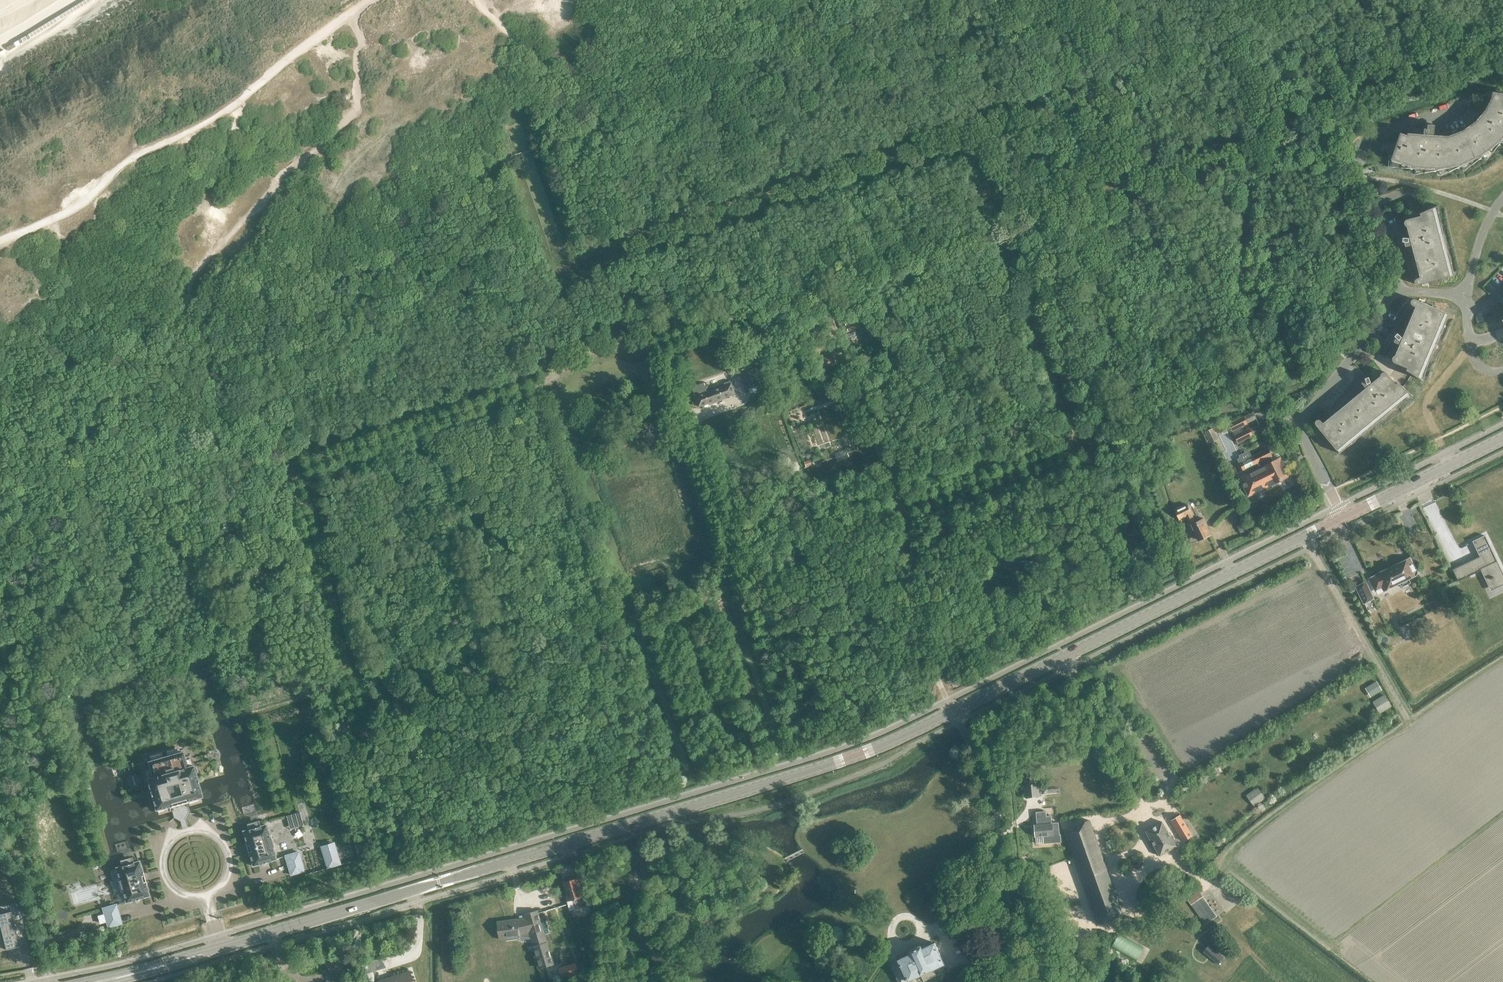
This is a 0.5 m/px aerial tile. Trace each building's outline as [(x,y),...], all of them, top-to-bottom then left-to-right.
[(1496,94),(1493,94),(1492,98),(1486,111),(1476,123),(1463,132),(1448,138),(1433,136),(1434,125),(1427,124),(1427,129),(1424,129),(1423,136),(1408,134),(1407,137),(1400,134),(1391,161),(1391,168),(1414,169),(1416,175),(1438,170),(1440,176),(1461,166),(1465,171),(1482,156),(1487,160),(1500,142),(1502,143),(1502,95),(1496,94)] [(1417,285),(1418,285),(1454,275),(1436,207),(1438,206),(1438,205),(1419,214),(1420,214),(1420,216),(1406,219),(1406,220),(1405,220),(1405,221),(1404,221),(1404,222),(1404,223),(1404,224),(1404,225),(1405,225),(1405,226),(1406,226),(1409,238),(1408,238),(1402,238),(1402,242),(1404,242),(1405,247),(1411,245),(1420,277),(1416,279),(1415,279),(1414,280),(1414,281),(1414,282),(1414,283),(1415,284),(1416,285),(1417,285)] [(1411,305),(1415,307),(1402,337),(1401,337),(1397,333),(1394,336),(1395,337),(1393,342),(1399,344),(1395,355),(1394,355),(1394,356),(1393,356),(1392,357),(1392,358),(1392,359),(1392,360),(1392,361),(1393,361),(1393,362),(1394,362),(1407,368),(1406,369),(1405,370),(1423,381),(1423,380),(1421,379),(1449,314),(1415,299),(1414,299),(1413,299),(1412,300),(1411,300),(1410,301),(1410,302),(1410,303),(1410,304),(1411,304),(1411,305)] [(817,354),(831,349),(827,337),(813,342),(817,354)] [(822,368),(836,363),(832,352),(818,357),(822,368)] [(748,386),(757,383),(752,369),(742,373),(748,386)] [(1380,375),(1380,376),(1371,383),(1370,383),(1368,377),(1364,378),(1365,380),(1361,383),(1365,388),(1323,423),(1320,420),(1319,419),(1318,419),(1317,419),(1317,420),(1316,420),(1316,421),(1315,421),(1315,422),(1315,423),(1315,424),(1315,425),(1339,453),(1410,395),(1412,396),(1412,395),(1397,382),(1397,383),(1396,384),(1387,373),(1386,373),(1385,372),(1384,372),(1383,372),(1382,372),(1381,373),(1380,374),(1380,375)] [(698,406),(736,393),(732,383),(702,393),(700,388),(693,391),(698,406)] [(1243,417),(1229,424),(1232,431),(1247,424),(1243,417)] [(1249,428),(1235,435),(1238,442),(1252,435),(1249,428)] [(1268,449),(1240,463),(1243,470),(1244,469),(1247,475),(1240,478),(1248,495),(1287,476),(1283,468),(1284,467),(1280,458),(1273,462),(1270,456),(1271,456),(1268,449)] [(1199,540),(1209,535),(1205,526),(1206,525),(1203,519),(1196,522),(1192,513),(1191,514),(1188,508),(1178,513),(1180,518),(1185,516),(1192,530),(1193,530),(1199,540)] [(1452,569),(1458,581),(1481,570),(1479,567),(1484,565),(1495,588),(1502,585),(1502,574),(1485,535),(1472,541),(1479,558),(1475,560),(1474,558),(1452,569)] [(1378,589),(1380,592),(1399,582),(1402,588),(1416,582),(1415,580),(1419,579),(1417,575),(1418,572),(1416,568),(1415,569),(1410,558),(1376,575),(1369,578),(1375,590),(1378,589)] [(1366,582),(1356,586),(1364,603),(1373,598),(1366,582)] [(151,795),(155,809),(170,805),(170,806),(171,806),(187,801),(187,800),(201,796),(197,782),(193,765),(187,767),(182,752),(148,762),(152,777),(146,779),(151,795)] [(1038,783),(1024,785),(1026,797),(1040,796),(1038,783)] [(1037,812),(1038,815),(1038,823),(1036,823),(1037,835),(1044,834),(1045,841),(1060,840),(1059,833),(1058,834),(1058,829),(1052,829),(1051,815),(1046,815),(1046,811),(1037,812)] [(1181,814),(1172,819),(1184,840),(1193,835),(1181,814)] [(1099,924),(1123,915),(1089,818),(1065,827),(1099,924)] [(247,823),(248,830),(243,831),(246,842),(245,842),(249,855),(250,855),(253,866),(262,863),(262,864),(267,862),(276,859),(273,848),(274,848),(271,835),(269,835),(266,825),(261,826),(259,820),(247,823)] [(1160,854),(1177,845),(1162,821),(1146,830),(1160,854)] [(335,844),(321,848),(327,868),(341,864),(335,844)] [(299,852),(285,856),(291,875),(304,871),(299,852)] [(121,866),(116,868),(119,878),(117,879),(121,892),(123,892),(126,902),(135,900),(140,899),(140,898),(149,896),(146,885),(147,885),(143,872),(142,872),(139,861),(134,863),(132,857),(120,860),(121,866)] [(577,898),(582,896),(577,878),(565,882),(568,894),(566,895),(570,911),(576,909),(573,899),(577,898)] [(1216,916),(1203,896),(1199,890),(1187,898),(1205,924),(1216,916)] [(121,924),(116,904),(103,908),(108,927),(121,924)] [(546,942),(536,909),(524,913),(526,918),(518,919),(518,918),(496,921),(499,938),(520,935),(519,932),(530,930),(534,946),(540,968),(555,963),(548,942),(546,942)] [(19,946),(11,911),(0,914),(0,938),(0,950),(6,949),(19,946)] [(922,948),(921,945),(909,950),(910,953),(898,959),(890,963),(899,981),(914,981),(913,978),(921,974),(924,980),(936,975),(933,969),(944,964),(935,942),(922,948)] [(367,973),(383,968),(378,959),(365,962),(367,973)] [(576,962),(559,967),(562,977),(578,972),(576,962)] [(410,971),(377,981),(413,981),(410,971)]
